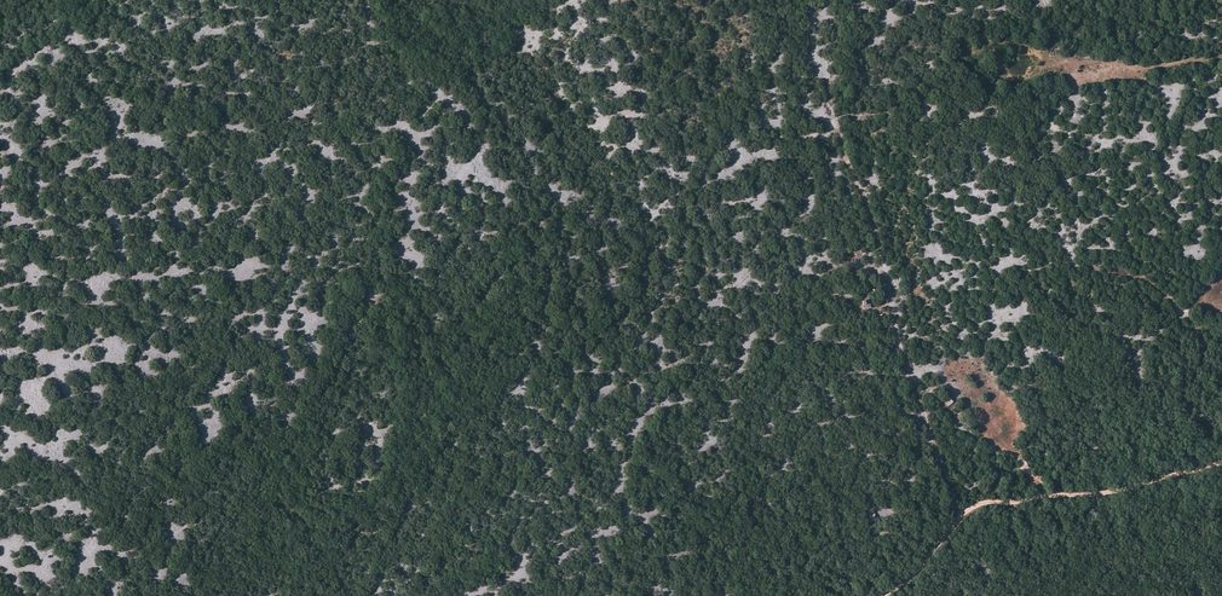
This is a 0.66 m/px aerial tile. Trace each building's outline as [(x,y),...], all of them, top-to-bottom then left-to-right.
[(861,297),(862,308),(870,308),(870,296),(861,297)] [(947,407),(954,401),(950,397),(943,402),(947,407)]
